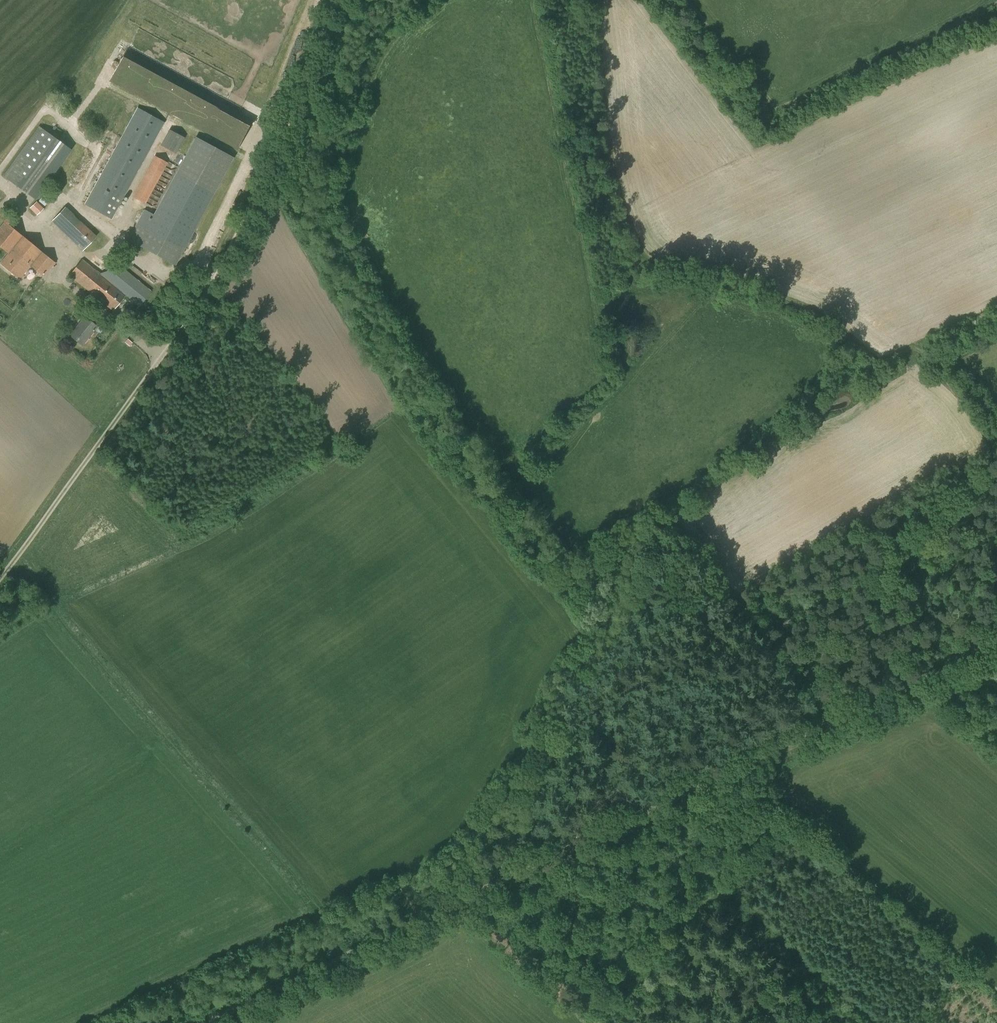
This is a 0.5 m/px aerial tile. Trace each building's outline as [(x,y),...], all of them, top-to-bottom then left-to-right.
[(128,49),(111,80),(239,148),(252,123),(238,115),(241,110),(128,49)] [(84,204),(112,219),(165,122),(137,107),(84,204)] [(72,150),(39,126),(2,176),(35,200),(72,150)] [(162,143),(178,151),(186,135),(170,127),(162,143)] [(176,172),(153,214),(144,209),(128,239),(176,265),(215,193),(234,157),(195,136),(176,172)] [(132,196),(145,203),(167,163),(155,156),(132,196)] [(30,208),(37,215),(44,209),(36,201),(30,208)] [(51,221),(83,251),(96,236),(64,207),(51,221)] [(18,220),(10,214),(0,227),(0,246),(8,253),(0,263),(20,279),(31,265),(43,276),(54,262),(12,227),(18,220)] [(83,258),(69,275),(113,311),(125,296),(139,307),(152,290),(115,260),(106,271),(101,272),(83,258)] [(85,316),(69,335),(82,345),(98,326),(85,316)]
